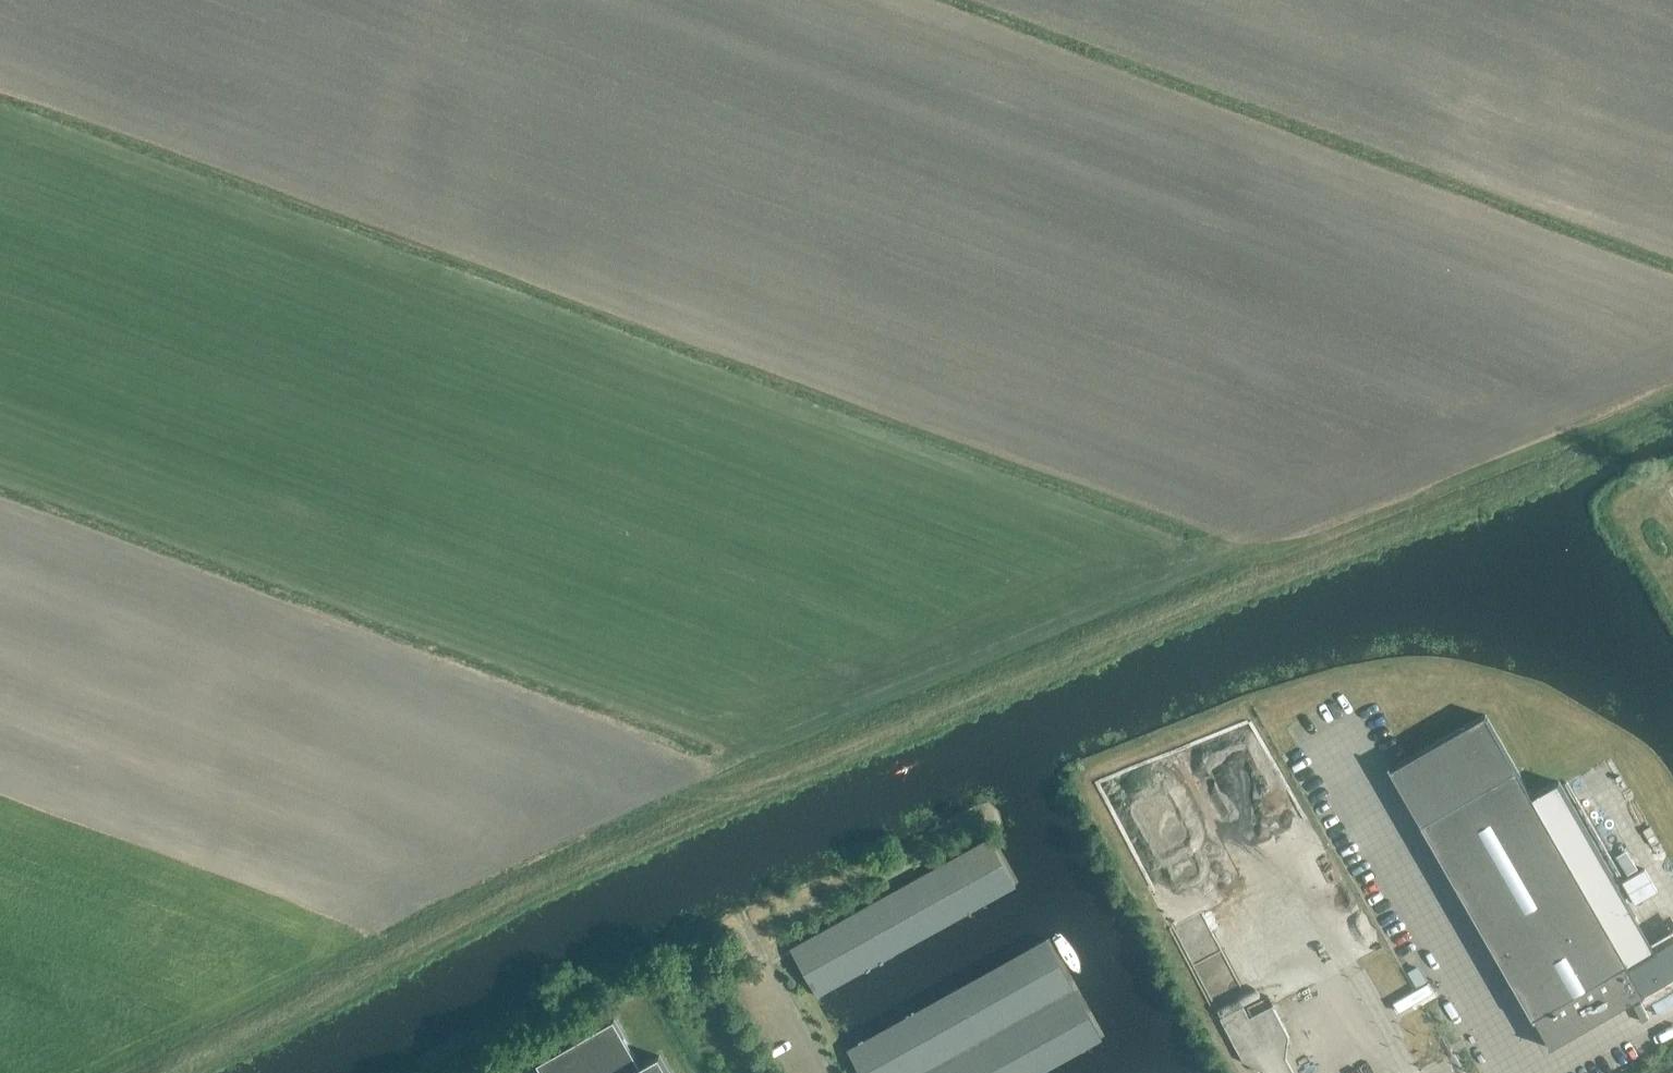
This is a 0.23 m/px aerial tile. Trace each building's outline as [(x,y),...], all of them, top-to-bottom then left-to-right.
[(1532,796),(1486,715),(1390,770),(1550,1048),(1645,993),(1628,963),(1655,948),(1559,781),(1532,796)] [(817,995),(1016,885),(989,837),(790,947),(817,995)] [(1101,1038),(1045,938),(847,1050),(860,1072),(1039,1072),(1101,1038)] [(1406,973),(1414,987),(1424,981),(1416,967),(1406,973)] [(1395,1016),(1432,994),(1428,986),(1390,1009),(1395,1016)] [(1233,998),(1266,1072),(1312,1072),(1278,996),(1256,1006),(1249,991),(1233,998)] [(543,1072),(669,1072),(659,1055),(640,1065),(612,1017),(536,1061),(543,1072)]
